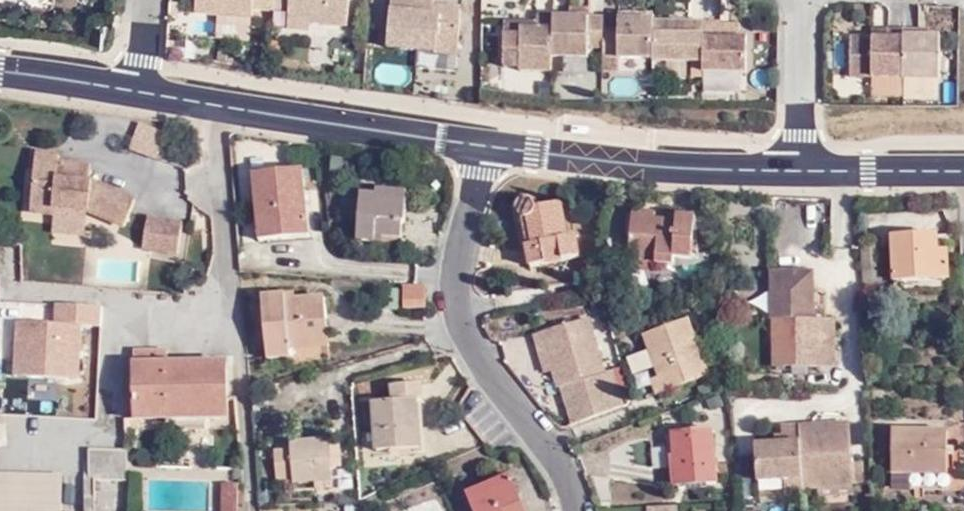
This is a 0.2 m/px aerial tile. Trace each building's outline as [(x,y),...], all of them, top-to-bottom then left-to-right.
[(255,9),(273,10),(274,7),(274,0),(197,0),(195,12),(221,15),(254,17),(255,9)] [(274,7),(288,9),(287,15),(308,16),(308,21),(345,24),(347,0),(274,0),(274,7)] [(435,0),(392,0),(387,48),(458,54),(462,8),(434,5),(435,0)] [(221,23),(253,25),(254,17),(221,15),(221,23)] [(308,21),(308,16),(287,15),(286,28),(308,30),(308,21)] [(538,16),(538,23),(538,30),(522,29),(522,36),(506,36),(505,67),(522,67),(522,71),(554,71),(554,56),(554,16),(538,16)] [(604,17),(554,16),(554,56),(588,57),(589,47),(603,47),(604,28),(604,17)] [(604,28),(603,47),(603,56),(653,58),(654,18),(620,17),(620,29),(604,28)] [(704,19),(654,18),(653,58),(703,59),(704,19)] [(704,19),(703,59),(703,67),(744,66),(744,29),(719,28),(719,19),(704,19)] [(538,23),(506,22),(506,36),(522,36),(522,29),(538,30),(538,23)] [(903,30),(872,29),(872,40),(903,41),(903,30)] [(921,38),(920,31),(903,30),(903,41),(902,81),(940,82),(940,39),(921,38)] [(848,39),(846,79),(902,81),(903,41),(872,40),(848,39)] [(350,74),(348,87),(364,89),(365,76),(350,74)] [(57,163),(57,156),(36,155),(30,212),(54,214),(55,208),(90,212),(125,227),(136,201),(92,182),(89,182),(77,180),(79,165),(57,163)] [(89,182),(91,167),(79,165),(77,180),(89,182)] [(294,238),(293,232),(311,231),(304,171),(255,176),(262,241),(294,238)] [(409,195),(378,192),(378,196),(377,202),(408,205),(409,195)] [(408,205),(377,202),(378,196),(362,195),(359,243),(372,244),(376,245),(377,237),(398,239),(402,239),(403,223),(407,224),(408,205)] [(567,239),(561,203),(536,208),(533,204),(530,203),(527,203),(524,204),(520,208),(520,214),(522,218),(526,221),(529,221),(533,245),(527,246),(530,266),(578,257),(575,237),(567,239)] [(657,221),(657,214),(634,212),(633,219),(657,221)] [(671,264),(672,258),(692,260),(694,240),(696,219),(676,216),(675,223),(657,221),(633,219),(627,268),(642,270),(642,268),(651,269),(652,262),(671,264)] [(177,254),(183,225),(148,218),(143,247),(177,254)] [(892,236),(894,282),(949,280),(948,252),(938,252),(937,235),(892,236)] [(371,257),(396,259),(398,239),(377,237),(376,245),(372,244),(371,257)] [(23,267),(22,241),(11,241),(12,268),(23,267)] [(813,273),(772,274),(773,320),(814,320),(814,306),(813,273)] [(894,291),(949,290),(949,280),(894,282),(894,291)] [(427,308),(426,288),(405,288),(406,308),(427,308)] [(297,301),(287,302),(287,296),(264,298),(268,359),(292,358),(291,350),(291,345),(331,342),(328,299),(297,301)] [(824,306),(814,306),(814,320),(824,320),(824,306)] [(21,316),(17,375),(85,380),(89,321),(21,316)] [(607,373),(591,319),(544,333),(555,370),(559,387),(568,385),(573,401),(601,392),(597,376),(607,373)] [(709,374),(689,319),(644,335),(649,351),(652,350),(662,376),(651,379),(656,395),(709,374)] [(835,320),(824,320),(814,320),(773,320),(774,367),(821,367),(835,366),(835,342),(835,320)] [(546,372),(555,370),(544,333),(535,336),(546,372)] [(291,350),(331,347),(331,342),(291,345),(291,350)] [(164,364),(164,347),(136,348),(135,420),(160,420),(160,415),(206,414),(207,419),(229,418),(227,362),(164,364)] [(622,408),(611,371),(607,373),(597,376),(601,392),(573,401),(568,385),(559,387),(570,427),(622,408)] [(422,387),(396,388),(397,403),(417,402),(423,402),(422,387)] [(421,449),(417,402),(397,403),(376,405),(379,452),(421,449)] [(852,466),(849,422),(800,424),(803,487),(819,487),(853,484),(852,466)] [(785,488),(803,487),(800,424),(781,425),(781,432),(782,440),(771,440),(754,441),(756,479),(784,478),(785,488)] [(718,483),(714,429),(674,432),(678,485),(718,483)] [(947,474),(948,431),(893,430),(892,472),(920,473),(947,474)] [(280,486),(318,483),(335,481),(334,470),(332,445),(332,440),(292,443),(292,450),(277,451),(280,486)] [(345,469),(343,444),(332,445),(334,470),(345,469)] [(653,468),(667,467),(665,448),(652,449),(653,468)] [(128,480),(128,449),(90,449),(91,480),(128,480)] [(863,466),(852,466),(853,484),(864,484),(863,466)] [(61,467),(0,471),(0,510),(63,510),(61,467)] [(920,498),(920,473),(892,472),(891,497),(920,498)] [(469,495),(472,502),(517,483),(514,476),(469,495)] [(223,510),(236,510),(236,484),(223,483),(223,510)] [(517,483),(472,502),(476,510),(528,510),(517,483)] [(820,496),(853,494),(853,484),(819,487),(820,496)] [(866,510),(875,510),(875,496),(866,497),(866,510)]
